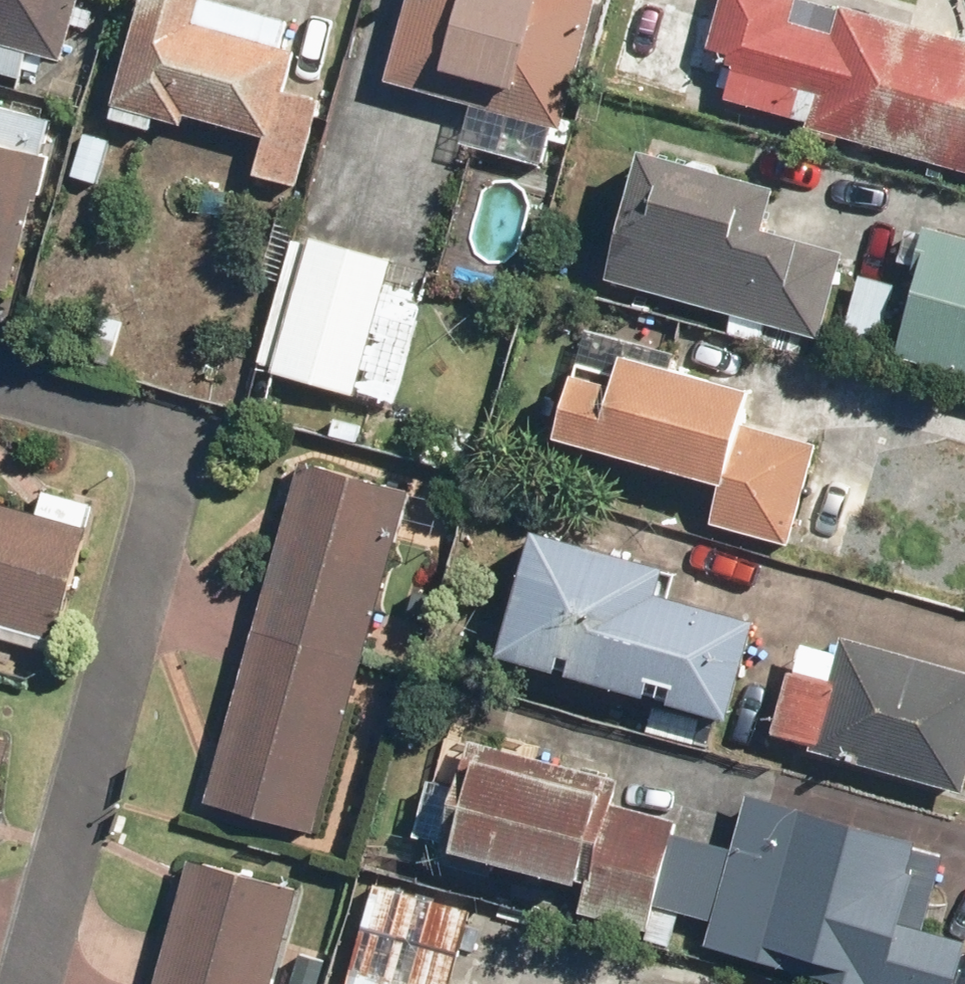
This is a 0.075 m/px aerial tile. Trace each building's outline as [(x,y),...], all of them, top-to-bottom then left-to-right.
[(26,78),(33,52),(68,61),(84,0),(0,0),(0,71),(26,78)] [(115,102),(186,123),(189,114),(268,136),(257,173),(300,185),(324,100),(287,89),(298,50),(285,47),(293,20),(222,0),(144,0),(115,102)] [(389,81),(473,104),(462,142),(544,165),(556,124),(565,127),(601,0),(412,0),(389,81)] [(652,0),(635,0),(614,74),(684,94),(707,16),(652,0)] [(740,56),(729,96),(811,119),(810,125),(964,168),(964,38),(843,4),(836,31),(792,19),(797,0),(724,0),(711,48),(740,56)] [(13,292),(50,155),(45,153),(54,119),(0,105),(0,288),(13,292)] [(114,137),(88,130),(76,175),(102,182),(114,137)] [(778,184),(644,148),(608,279),(823,336),(846,249),(767,227),(778,184)] [(936,226),(900,354),(964,372),(964,234),(936,226)] [(436,271),(313,236),(304,269),(287,265),(261,359),(276,364),(274,371),(398,406),(436,271)] [(897,282),(861,273),(844,344),(880,353),(897,282)] [(123,333),(78,321),(71,350),(115,362),(123,333)] [(746,422),(755,389),(673,367),(678,349),(590,325),(559,437),(722,481),(711,523),(793,546),(821,443),(746,422)] [(415,489),(303,458),(207,798),(318,830),(415,489)] [(0,500),(0,621),(60,638),(92,527),(0,500)] [(668,565),(536,529),(501,657),(731,720),(759,617),(661,591),(668,565)] [(792,670),(776,732),(818,743),(817,748),(964,787),(964,666),(847,635),(843,651),(806,641),(798,672),(792,670)] [(704,716),(656,704),(650,728),(698,740),(704,716)] [(676,831),(680,816),(617,799),(623,777),(472,737),(440,857),(576,893),(572,908),(647,928),(646,934),(675,942),(684,909),(716,917),(709,944),(858,983),(956,983),(964,952),(964,935),(926,924),(948,844),(751,792),(737,847),(676,831)] [(0,740),(0,794),(14,744),(0,740)] [(193,855),(156,983),(277,983),(304,887),(193,855)] [(379,882),(352,983),(451,983),(471,905),(379,882)]
